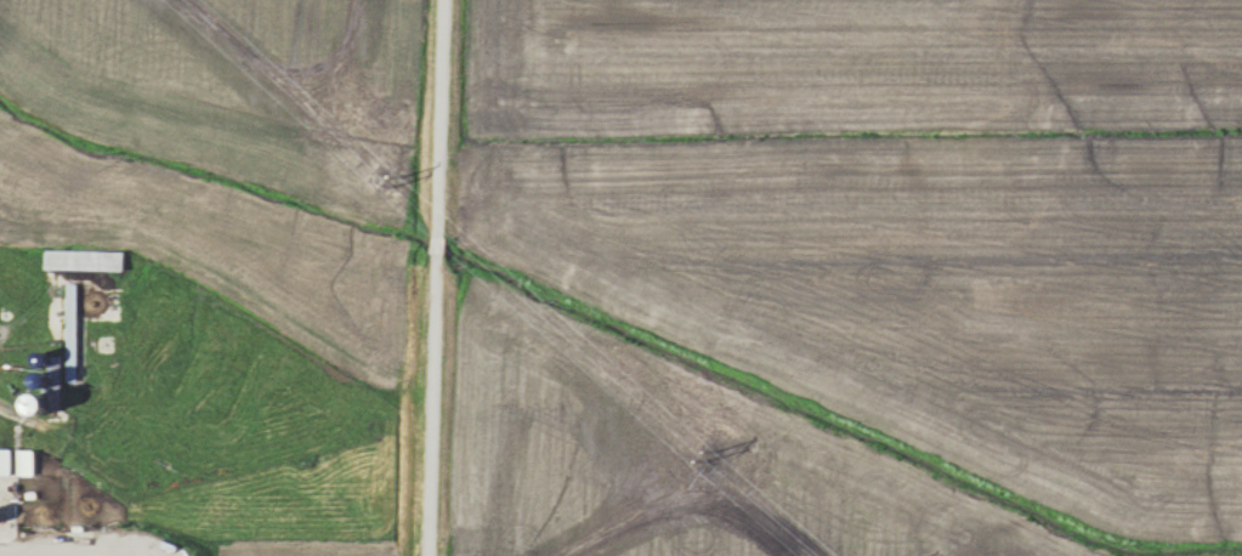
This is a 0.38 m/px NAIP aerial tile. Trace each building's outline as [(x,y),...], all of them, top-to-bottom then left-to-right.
[(117,251),(35,250),(35,270),(116,271),(117,251)] [(69,284),(57,284),(57,383),(69,383),(69,284)] [(11,451),(11,475),(24,475),(24,451),(11,451)]
